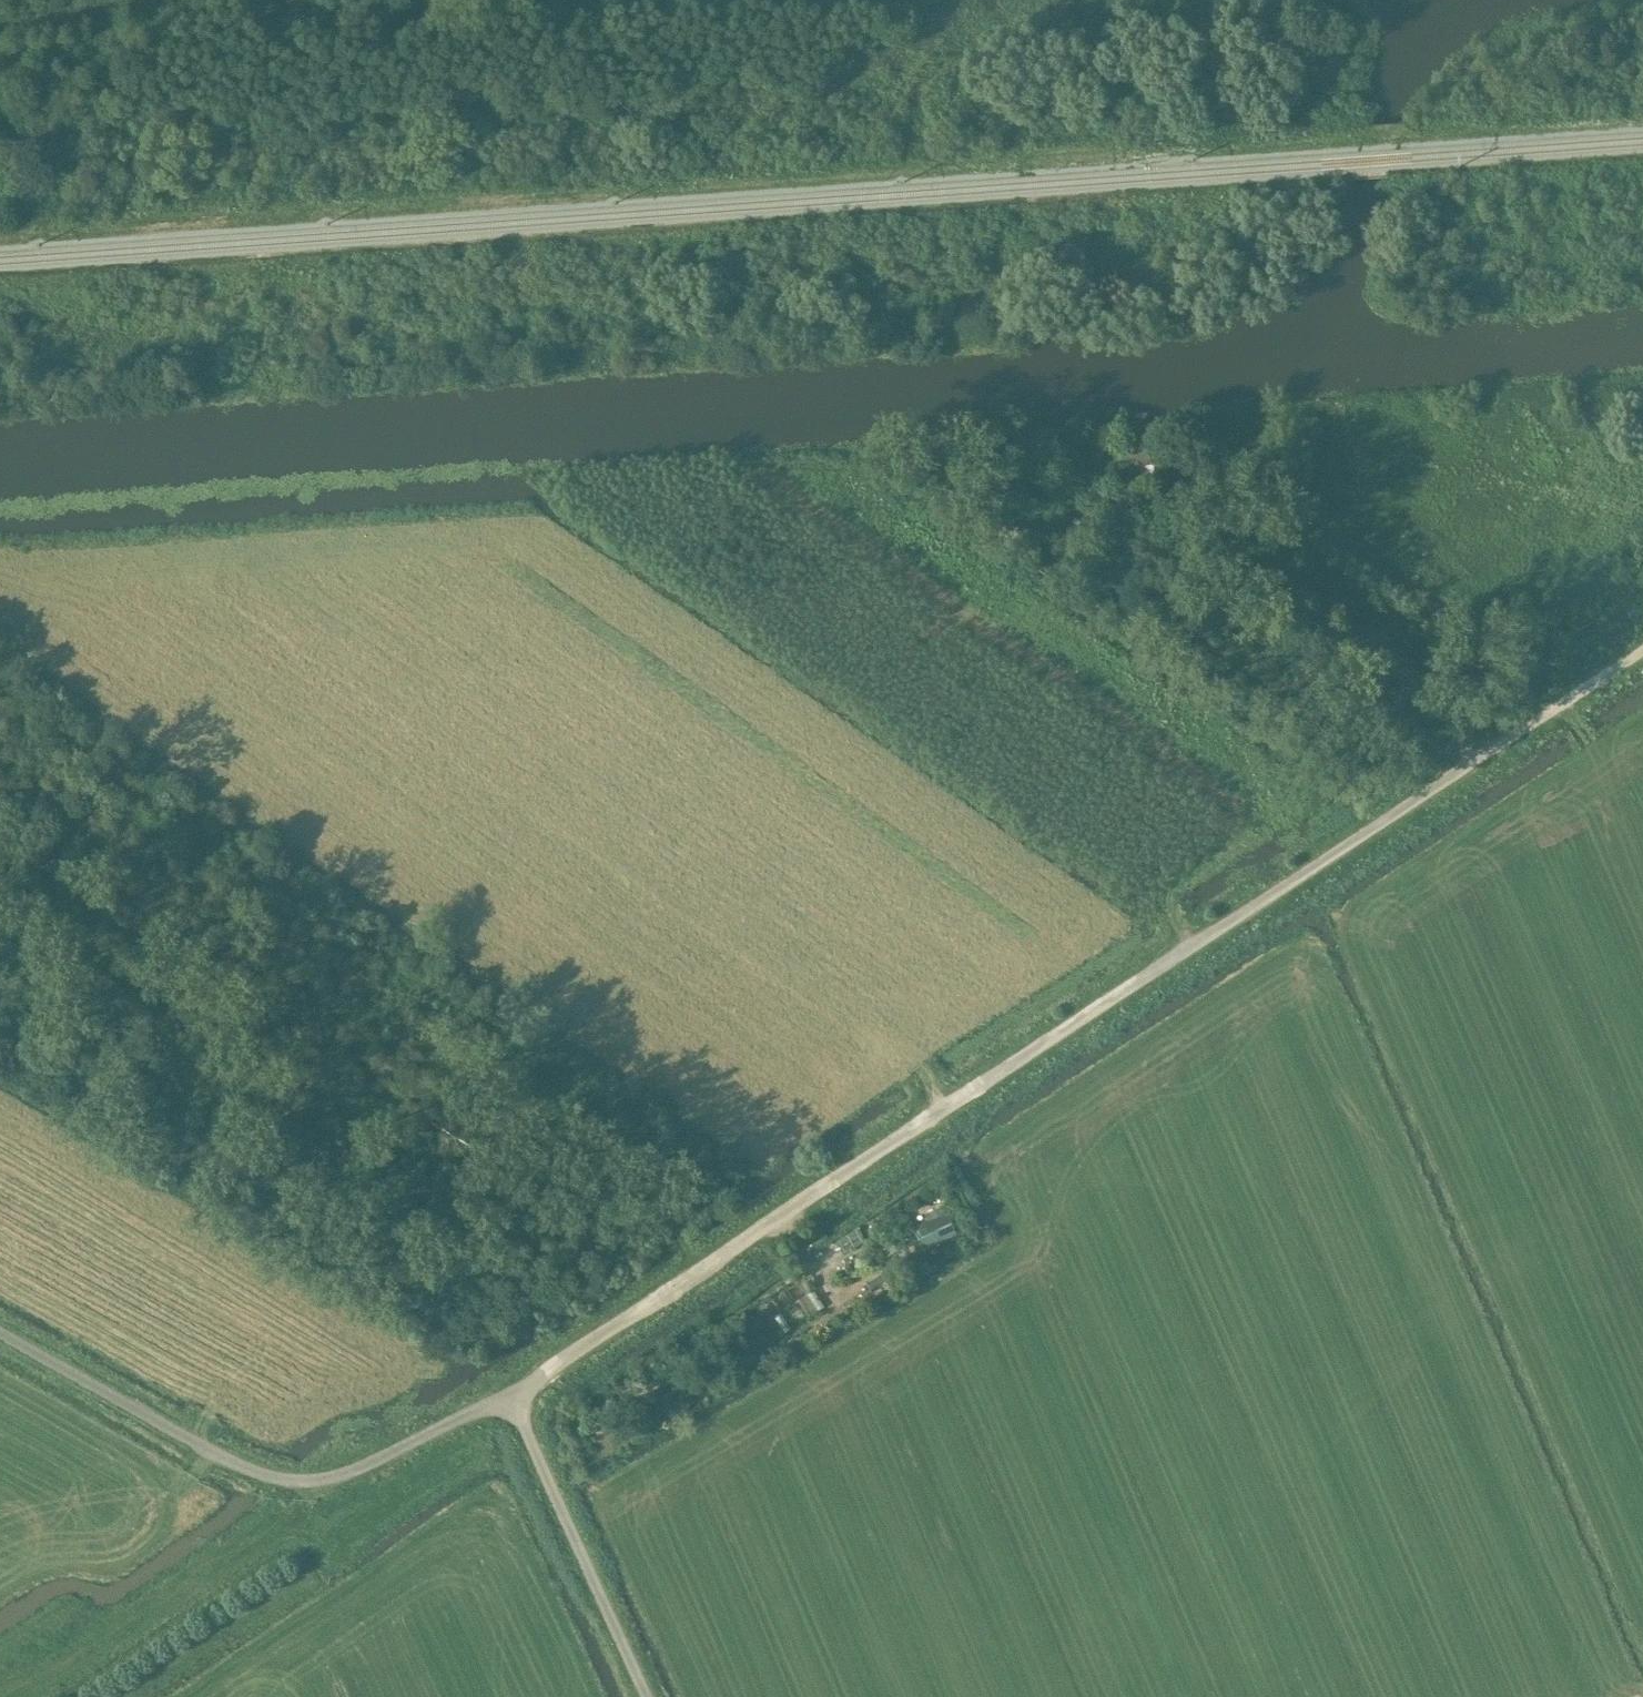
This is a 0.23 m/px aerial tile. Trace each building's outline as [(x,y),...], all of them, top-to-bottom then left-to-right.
[(923,1249),(956,1234),(952,1226),(963,1222),(957,1210),(946,1215),(947,1217),(914,1232),(923,1249)] [(753,1333),(741,1313),(724,1324),(736,1344),(753,1333)]
